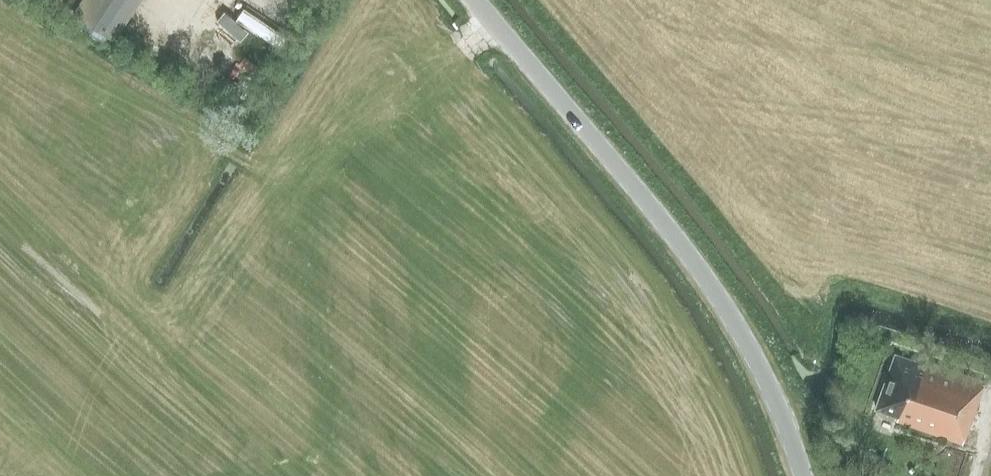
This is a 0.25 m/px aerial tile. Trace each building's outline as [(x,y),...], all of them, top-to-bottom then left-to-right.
[(115,34),(138,0),(64,0),(115,34)] [(898,416),(897,420),(962,443),(985,381),(925,360),(924,363),(895,353),(875,408),(898,416)] [(972,452),(948,446),(940,475),(965,475),(972,452)]
